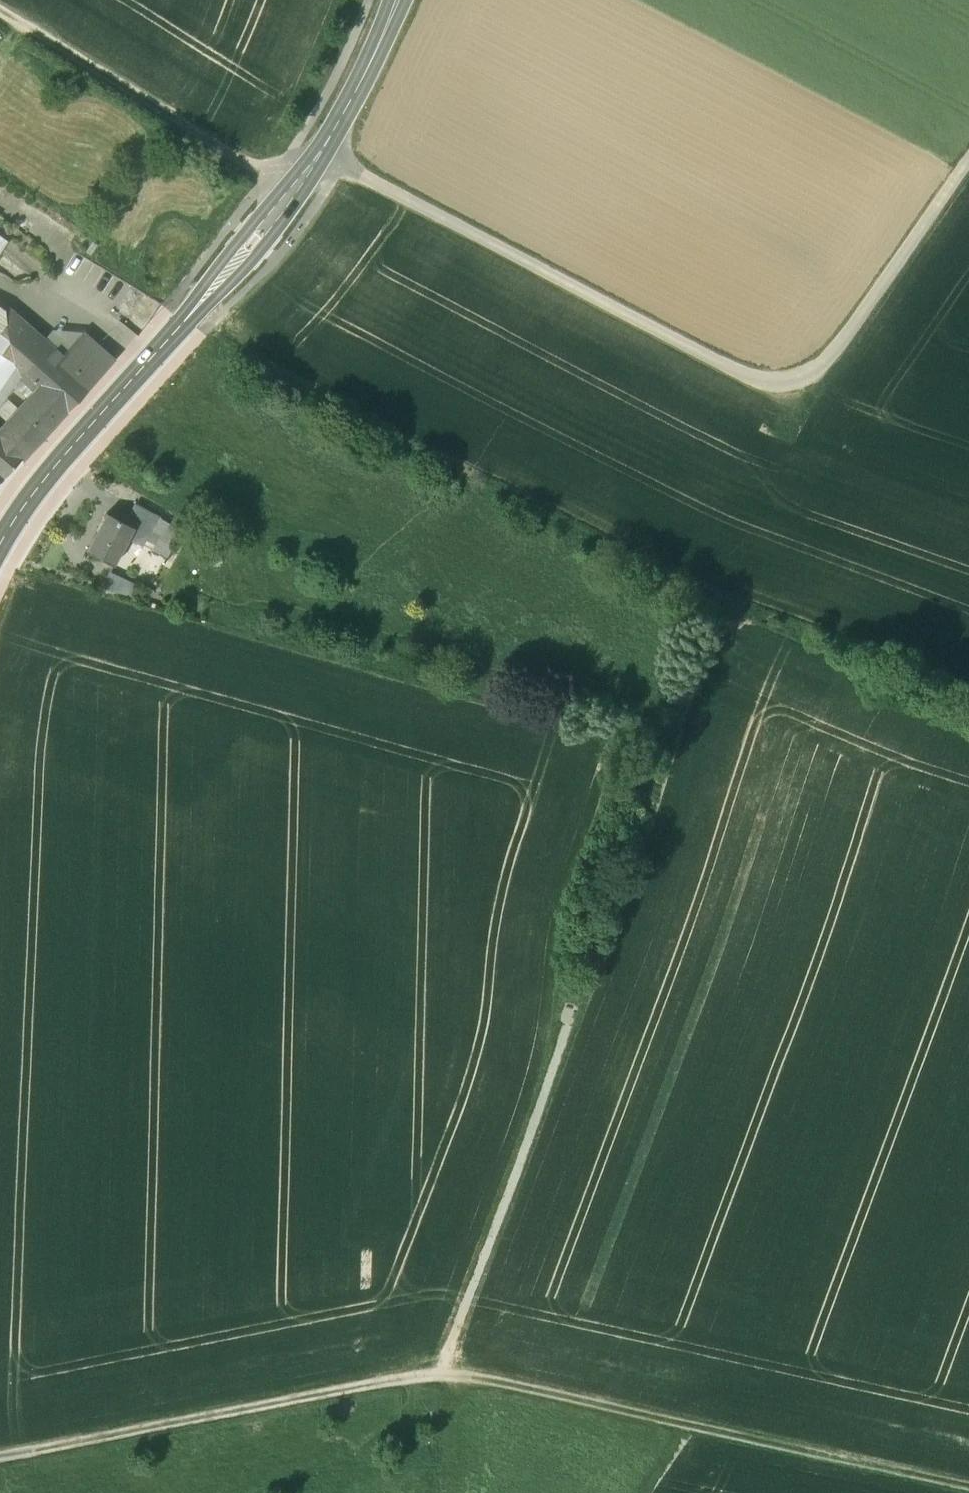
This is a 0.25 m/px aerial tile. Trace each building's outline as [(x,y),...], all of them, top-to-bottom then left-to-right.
[(7,237),(0,245),(0,264),(18,279),(35,260),(7,237)] [(22,385),(17,380),(44,342),(0,303),(0,413),(22,385)] [(85,332),(63,358),(44,342),(17,380),(22,385),(27,379),(39,389),(33,396),(57,418),(113,358),(85,332)] [(33,396),(7,424),(32,446),(57,418),(33,396)] [(0,441),(0,471),(5,475),(31,446),(19,435),(8,447),(0,441)] [(158,516),(135,504),(125,522),(133,527),(128,537),(142,545),(142,544),(158,516)] [(96,532),(86,550),(113,565),(128,537),(133,527),(125,522),(106,512),(104,517),(104,518),(96,532)] [(181,529),(158,516),(142,544),(166,557),(181,529)] [(135,579),(108,569),(102,583),(128,594),(135,579)]
